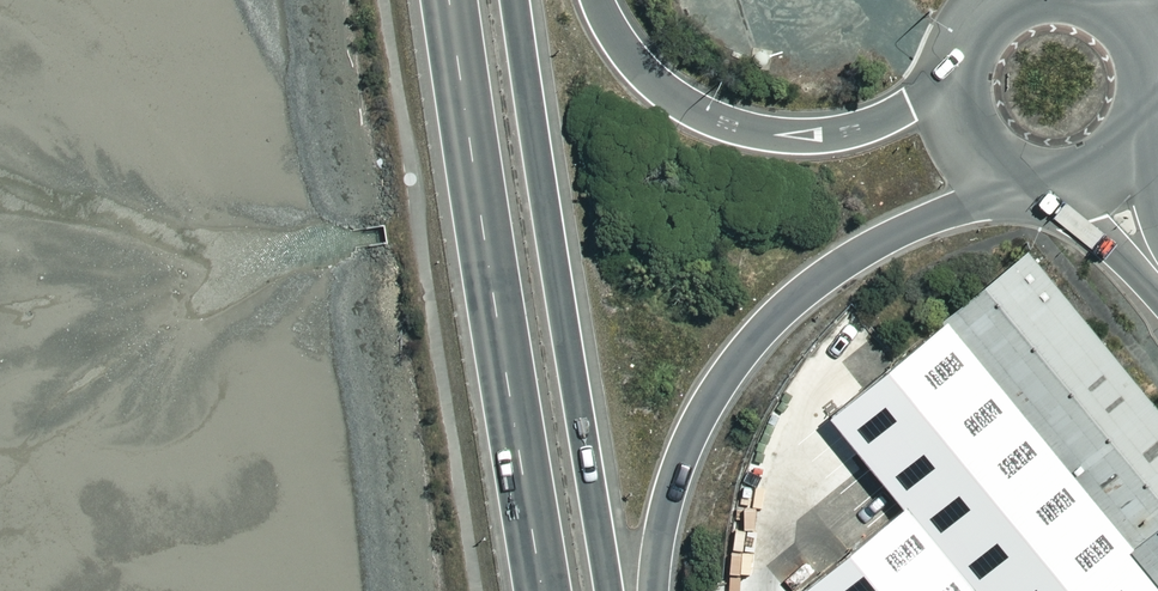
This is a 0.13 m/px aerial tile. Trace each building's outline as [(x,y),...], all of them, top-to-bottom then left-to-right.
[(1026,264),(944,334),(1157,583),(1157,417),(1026,264)] [(944,334),(841,421),(925,519),(840,590),(1157,590),(1157,583),(944,334)]
